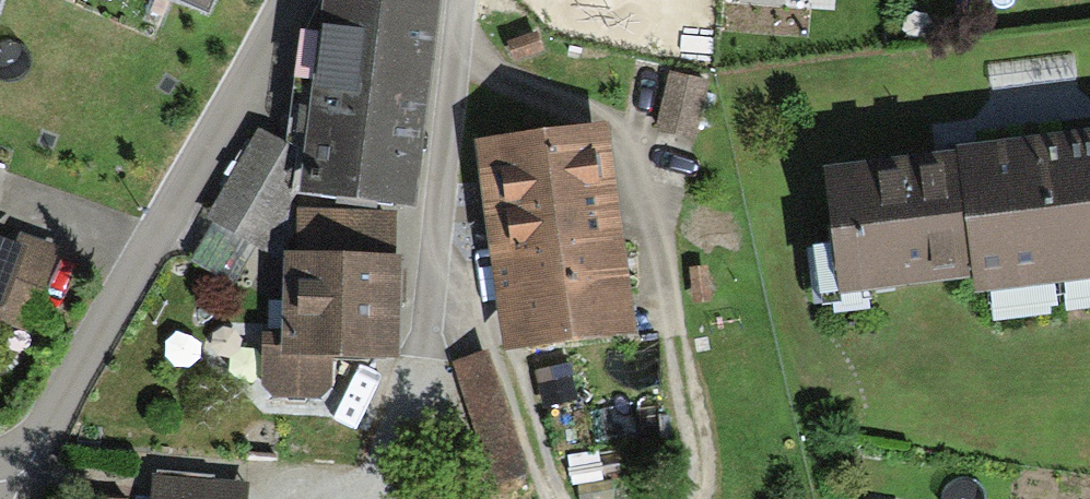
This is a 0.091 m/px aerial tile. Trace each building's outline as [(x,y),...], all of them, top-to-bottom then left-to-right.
[(208,11),(213,0),(182,0),(208,11)] [(317,6),(299,39),(283,140),(296,145),(291,191),(408,199),(435,0),(318,0),(317,6)] [(652,129),(694,140),(709,82),(667,71),(652,129)] [(606,119),(472,136),(500,347),(634,329),(606,119)] [(255,128),(206,214),(213,218),(192,255),(231,280),(291,191),(296,145),(283,140),(255,128)] [(823,181),(839,306),(972,289),(974,305),(1089,291),(1089,148),(823,181)] [(392,252),(394,211),(294,206),(292,251),(282,251),(278,331),(261,330),(259,380),(272,396),(318,395),(330,383),(331,355),(397,357),(400,252),(392,252)] [(27,335),(60,249),(27,237),(21,252),(0,244),(0,325),(27,335)] [(708,268),(691,269),(692,297),(710,296),(708,268)] [(529,470),(485,349),(451,361),(495,482),(529,470)] [(575,399),(565,363),(534,371),(545,407),(575,399)] [(250,477),(154,469),(151,498),(248,498),(250,477)]
